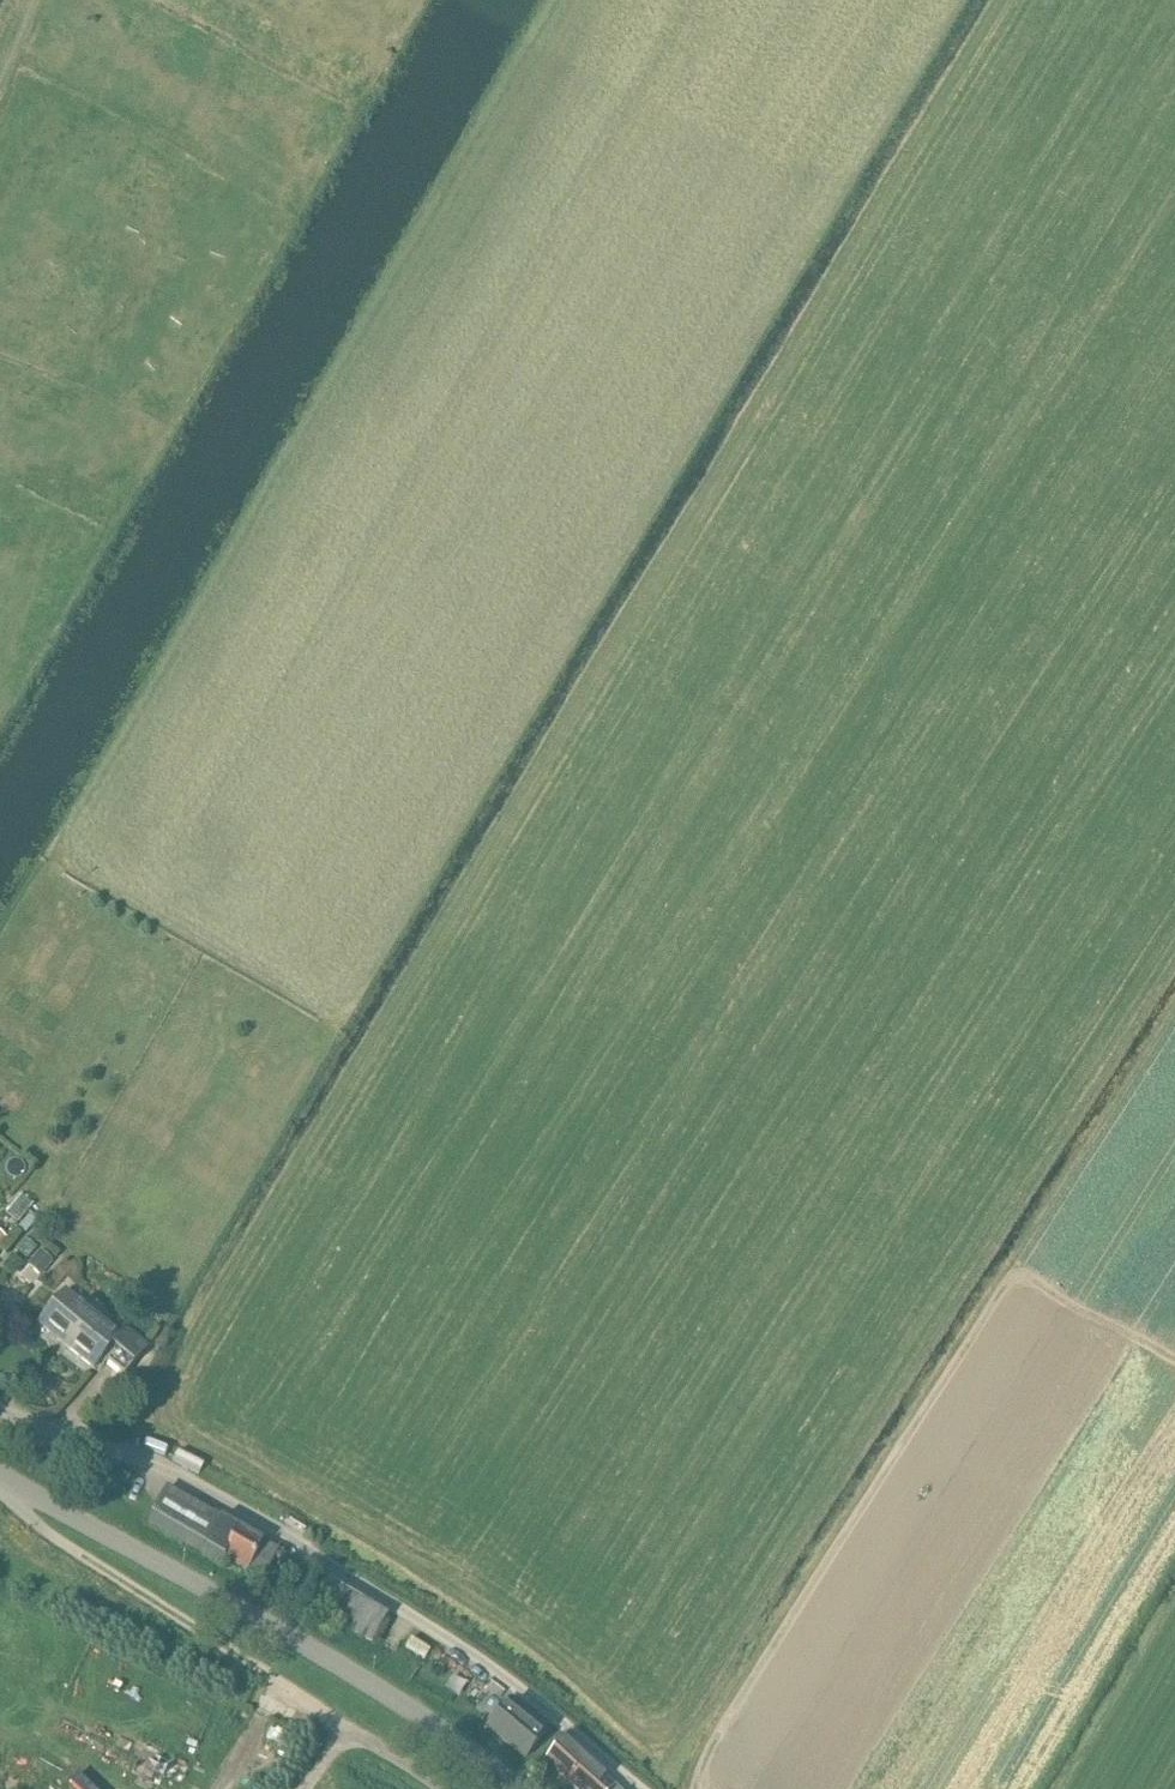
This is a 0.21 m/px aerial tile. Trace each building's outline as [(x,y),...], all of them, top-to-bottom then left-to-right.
[(29,1216),(18,1229),(25,1235),(36,1222),(29,1216)] [(39,1251),(29,1262),(43,1274),(53,1263),(39,1251)] [(65,1293),(41,1322),(70,1345),(67,1348),(94,1370),(103,1359),(125,1376),(147,1347),(125,1329),(118,1337),(65,1293)] [(251,1565),(265,1572),(277,1551),(262,1542),(216,1518),(167,1490),(148,1523),(220,1563),(224,1556),(249,1569),(251,1565)] [(371,1644),(387,1616),(328,1581),(313,1610),(371,1644)] [(428,1649),(412,1640),(406,1649),(423,1659),(428,1649)] [(548,1729),(511,1698),(487,1727),(525,1758),(548,1729)] [(578,1788),(617,1788),(562,1740),(545,1760),(578,1788)]
